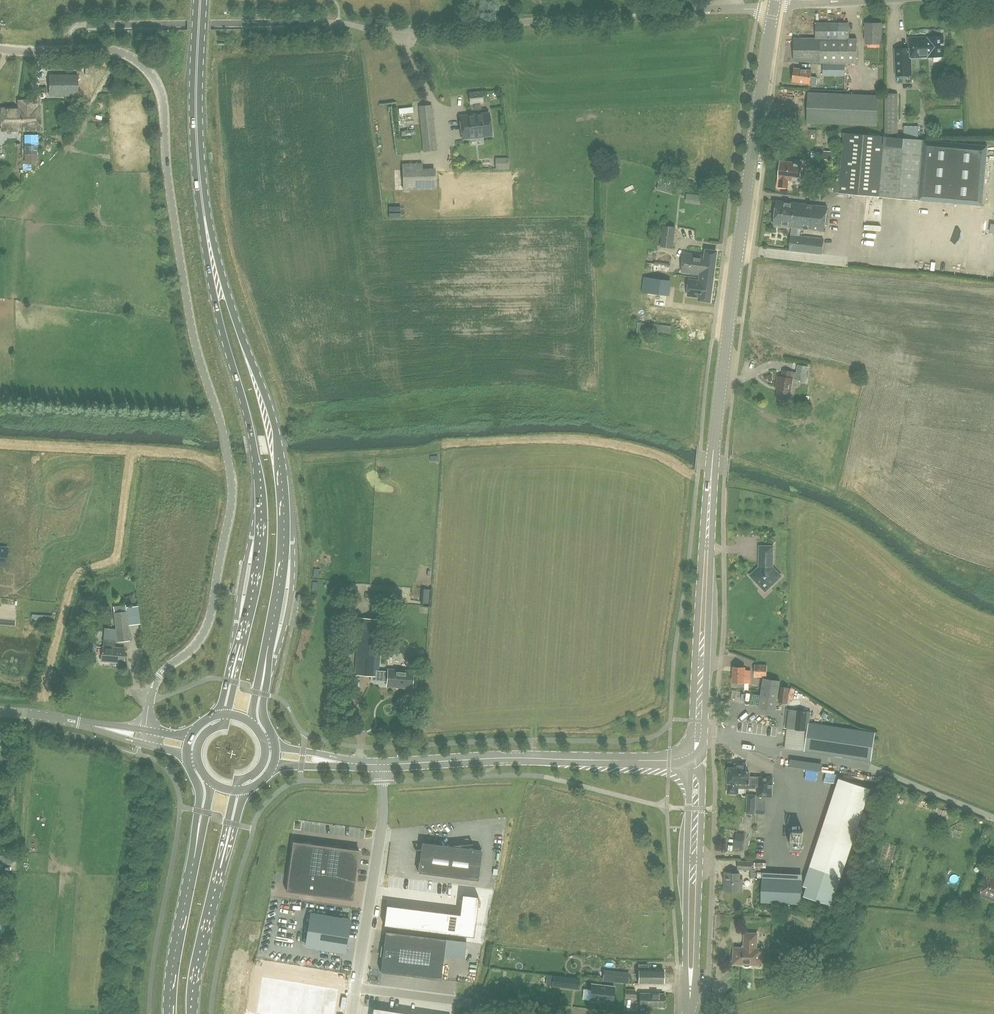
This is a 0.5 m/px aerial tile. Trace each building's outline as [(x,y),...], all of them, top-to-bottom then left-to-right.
[(856,63),(857,37),(849,37),(849,22),(816,21),(816,39),(795,38),(794,61),(820,61),(820,62),(824,62),(845,63),(856,63)] [(882,23),(866,23),(866,43),(882,43),(882,23)] [(944,56),(943,36),(909,37),(910,48),(895,49),(896,75),(911,74),(911,57),(944,56)] [(85,73),(85,70),(92,70),(92,59),(81,58),(80,72),(85,73)] [(824,64),(823,75),(845,75),(845,65),(845,64),(824,64)] [(818,77),(811,76),(812,70),(794,68),(793,81),(810,83),(810,85),(817,86),(818,77)] [(77,75),(49,75),(49,96),(77,96),(77,75)] [(477,111),(481,110),(480,103),(483,102),(482,91),(469,93),(470,104),(474,103),(475,107),(477,107),(477,111)] [(808,92),(807,122),(877,125),(878,95),(808,92)] [(898,93),(886,93),(886,133),(898,133),(898,93)] [(19,101),(19,108),(19,111),(21,111),(22,130),(40,129),(39,107),(36,107),(36,100),(19,101)] [(424,151),(436,150),(431,105),(419,106),(424,151)] [(19,111),(19,108),(1,109),(1,131),(22,130),(21,111),(19,111)] [(462,138),(491,135),(489,113),(460,116),(462,138)] [(879,196),(885,136),(845,132),(839,192),(879,196)] [(26,155),(22,155),(23,170),(31,170),(31,164),(32,164),(36,164),(36,162),(37,162),(36,154),(39,154),(38,135),(24,135),(26,154),(26,155)] [(884,140),(879,196),(923,200),(928,140),(885,136),(884,140)] [(988,145),(928,140),(923,200),(983,205),(988,145)] [(485,159),(486,167),(498,166),(497,158),(485,159)] [(800,181),(802,163),(782,161),(779,186),(788,187),(789,180),(800,181)] [(422,163),(402,164),(402,171),(407,171),(408,189),(435,189),(435,176),(422,176),(422,163)] [(671,193),(673,186),(659,182),(657,189),(671,193)] [(814,188),(801,187),(800,196),(813,197),(814,188)] [(792,231),(800,232),(800,228),(825,231),(827,206),(777,201),(774,225),(793,227),(792,231)] [(661,246),(674,248),(676,227),(664,225),(661,246)] [(799,236),(800,232),(792,231),(790,250),(822,254),(824,239),(799,236)] [(685,253),(682,272),(703,275),(713,276),(714,276),(717,252),(707,250),(706,256),(685,253)] [(689,279),(687,298),(699,300),(699,303),(710,304),(713,276),(703,275),(702,281),(689,279)] [(669,280),(645,277),(642,292),(667,295),(669,280)] [(778,375),(776,390),(777,390),(776,398),(790,400),(793,378),(794,378),(796,378),(806,380),(808,366),(798,364),(797,372),(792,372),(792,371),(782,370),(782,375),(778,375)] [(756,582),(760,586),(765,581),(770,586),(781,574),(772,565),(773,545),(759,545),(759,557),(763,561),(750,574),(757,581),(756,582)] [(428,605),(430,589),(422,588),(421,604),(428,605)] [(102,661),(124,662),(125,648),(115,647),(116,642),(131,640),(127,610),(114,612),(118,635),(108,634),(108,640),(104,640),(103,647),(102,661)] [(382,619),(360,617),(355,674),(371,675),(371,680),(387,681),(387,685),(412,687),(413,671),(388,669),(388,671),(378,670),(382,619)] [(754,677),(764,677),(767,677),(767,664),(755,664),(754,677)] [(744,682),(750,683),(751,670),(745,670),(745,667),(734,666),(733,681),(733,685),(744,686),(744,682)] [(780,680),(764,677),(759,707),(775,710),(780,680)] [(790,687),(781,686),(779,702),(788,703),(790,687)] [(871,760),(875,732),(810,723),(812,712),(790,709),(787,727),(808,731),(805,750),(871,760)] [(758,786),(758,796),(772,796),(773,777),(749,777),(749,772),(746,772),(747,764),(736,764),(736,768),(729,768),(729,769),(726,769),(726,775),(729,776),(728,793),(738,793),(738,786),(756,787),(756,786),(758,786)] [(839,778),(804,885),(807,886),(804,895),(833,903),(870,788),(839,778)] [(747,794),(746,814),(755,815),(756,794),(747,794)] [(802,849),(803,831),(792,830),(792,849),(802,849)] [(743,848),(744,840),(736,839),(735,847),(743,848)] [(353,900),(359,850),(293,841),(286,891),(353,900)] [(482,850),(422,841),(418,872),(477,880),(482,850)] [(753,861),(738,860),(738,869),(752,870),(753,861)] [(763,878),(762,902),(802,904),(803,880),(773,878),(773,872),(763,872),(763,878)] [(989,872),(980,896),(993,901),(993,874),(989,872)] [(740,873),(725,873),(725,882),(728,882),(727,890),(742,891),(742,879),(740,878),(740,873)] [(389,902),(386,922),(476,932),(481,892),(465,890),(462,910),(389,902)] [(343,955),(348,923),(310,917),(305,949),(343,955)] [(380,971),(441,979),(444,955),(446,938),(446,937),(386,929),(384,945),(382,945),(382,944),(381,944),(380,956),(381,955),(382,955),(380,971)] [(752,964),(761,965),(762,949),(757,949),(757,934),(745,933),(744,948),(734,948),(734,963),(743,964),(745,966),(749,967),(752,964)] [(467,941),(446,938),(444,955),(465,958),(467,941)] [(467,955),(478,958),(480,950),(469,947),(467,955)] [(664,983),(664,969),(648,969),(648,964),(639,964),(639,983),(664,983)] [(615,971),(613,981),(629,983),(630,973),(615,971)] [(553,975),(551,986),(579,990),(581,978),(553,975)] [(340,993),(265,979),(258,1013),(336,1013),(340,993)] [(591,1002),(598,1003),(598,1001),(612,1002),(614,986),(591,984),(589,1000),(591,1000),(591,1002)] [(636,989),(625,989),(625,998),(636,998),(636,989)] [(663,1007),(663,992),(640,992),(640,1007),(663,1007)]
